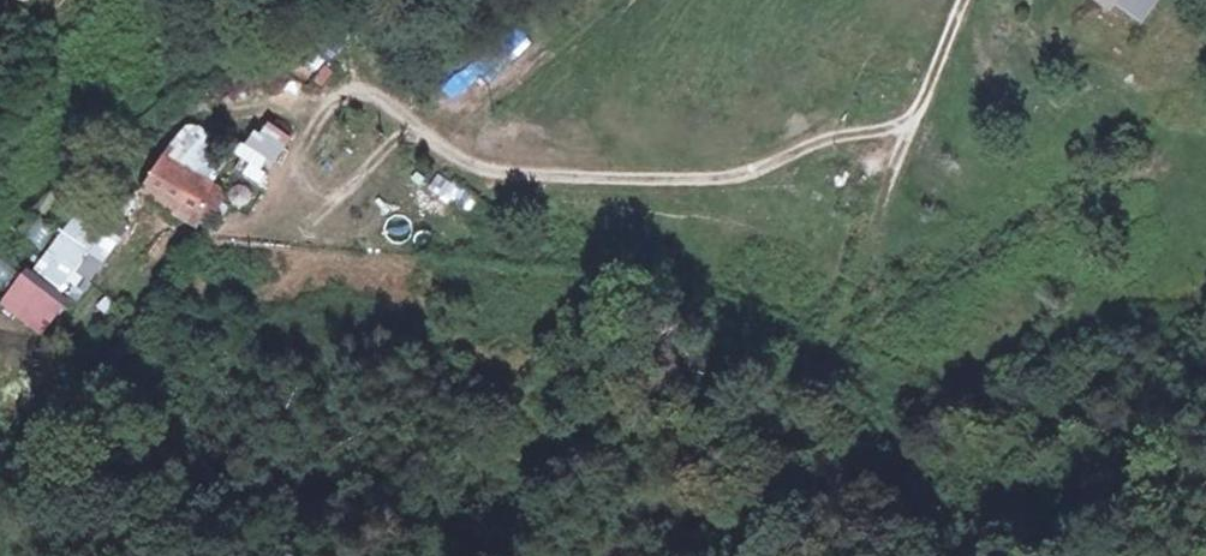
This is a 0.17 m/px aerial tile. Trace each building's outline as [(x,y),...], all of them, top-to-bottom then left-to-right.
[(1137,16),(1146,0),(1112,0),(1137,16)] [(255,156),(275,164),(287,133),(267,125),(255,156)] [(222,185),(172,156),(156,183),(206,213),(222,185)] [(462,207),(470,192),(448,181),(440,196),(462,207)] [(84,198),(33,266),(76,299),(128,231),(84,198)] [(401,247),(413,227),(394,216),(382,235),(401,247)] [(64,299),(21,270),(0,301),(0,305),(41,333),(64,299)]
